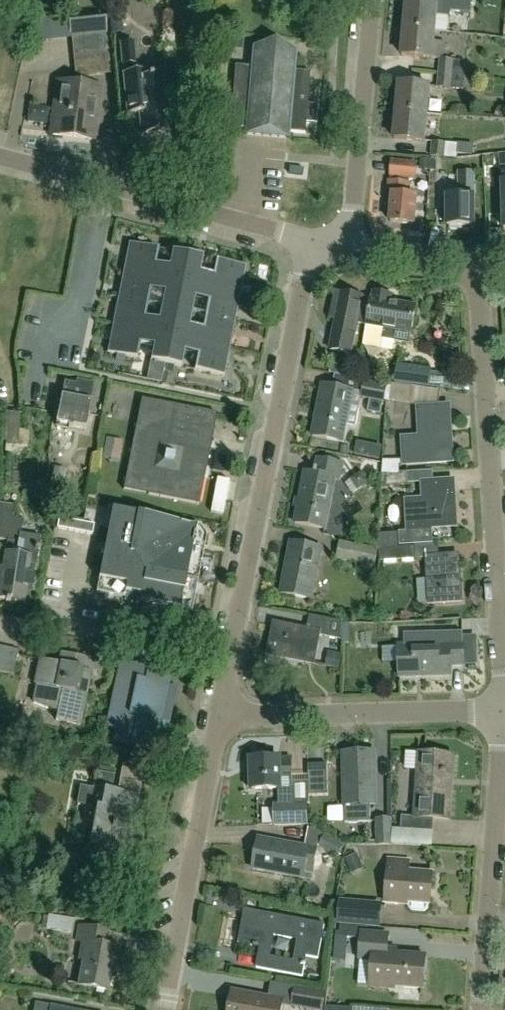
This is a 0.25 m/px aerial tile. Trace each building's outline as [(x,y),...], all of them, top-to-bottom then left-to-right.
[(407,2),(404,29),(435,32),(438,5),(407,2)] [(30,17),(46,20),(49,7),(32,4),(30,17)] [(50,135),(94,141),(101,88),(86,86),(86,76),(110,74),(104,15),(68,18),(68,17),(48,19),(49,41),(70,39),(70,37),(72,37),(76,77),(75,85),(57,83),(50,135)] [(111,20),(113,35),(125,34),(123,19),(111,20)] [(435,32),(404,29),(402,56),(439,59),(438,74),(464,76),(466,61),(444,59),(446,42),(435,41),(435,32)] [(230,117),(229,128),(304,134),(305,124),(316,125),(318,106),(307,105),(310,73),(293,71),(295,53),(275,41),(253,49),(251,67),(235,66),(232,98),(221,97),(219,116),(230,117)] [(121,43),(123,65),(135,64),(133,42),(121,43)] [(142,136),(170,133),(167,111),(171,111),(168,75),(146,78),(145,71),(123,73),(128,115),(139,114),(142,136)] [(464,76),(438,74),(436,88),(477,90),(479,77),(464,76)] [(397,112),(428,114),(430,87),(399,85),(397,112)] [(28,119),(47,121),(48,110),(29,107),(28,119)] [(428,114),(397,112),(394,139),(425,141),(428,114)] [(458,144),(432,142),(431,157),(457,159),(458,155),(474,156),(475,144),(458,143),(458,144)] [(448,197),(448,226),(451,226),(451,230),(463,230),(463,226),(475,226),(475,197),(474,197),(474,172),(479,172),(479,157),(457,160),(457,197),(448,197)] [(420,170),(431,171),(431,162),(421,161),(420,170)] [(391,222),(414,224),(417,197),(408,196),(409,184),(409,178),(415,179),(417,164),(392,162),(390,177),(391,177),(390,182),(388,200),(393,200),(391,222)] [(182,283),(187,255),(128,244),(123,271),(182,283)] [(182,283),(240,294),(245,267),(187,255),(182,283)] [(123,271),(118,299),(176,310),(182,283),(123,271)] [(182,283),(176,310),(235,322),(240,294),(182,283)] [(363,345),(371,299),(362,298),(362,297),(342,293),(331,350),(350,354),(356,323),(367,325),(363,345)] [(371,299),(363,345),(381,348),(382,340),(409,345),(411,333),(416,307),(391,303),(392,296),(375,293),(373,300),(371,299)] [(118,299),(112,326),(171,338),(176,310),(118,299)] [(171,338),(229,349),(235,322),(176,310),(171,338)] [(107,354),(165,365),(171,338),(112,326),(107,354)] [(171,338),(165,365),(224,377),(229,349),(171,338)] [(395,383),(428,387),(430,369),(397,365),(395,383)] [(84,401),(87,384),(76,381),(76,385),(63,383),(63,385),(66,385),(63,397),(61,396),(55,424),(84,430),(90,402),(84,401)] [(387,402),(388,386),(365,381),(362,392),(323,385),(312,436),(342,442),(346,425),(355,427),(361,398),(367,400),(366,405),(376,407),(377,402),(385,404),(385,402),(387,402)] [(388,386),(387,402),(389,403),(390,399),(408,403),(411,388),(390,384),(390,386),(388,386)] [(198,505),(216,414),(140,399),(123,490),(198,505)] [(420,438),(403,439),(404,464),(427,463),(427,453),(451,451),(449,416),(439,416),(439,407),(418,408),(420,438)] [(44,446),(45,424),(34,424),(35,409),(20,409),(19,445),(44,446)] [(382,447),(370,445),(367,457),(379,460),(382,447)] [(295,523),(325,529),(335,479),(340,480),(343,464),(318,459),(315,474),(305,472),(295,523)] [(381,474),(403,473),(402,460),(381,461),(381,474)] [(77,483),(78,463),(66,463),(65,482),(77,483)] [(53,470),(50,486),(61,488),(65,472),(53,470)] [(407,473),(403,473),(381,474),(382,486),(407,485),(407,473)] [(214,482),(209,511),(222,514),(227,484),(214,482)] [(424,500),(407,501),(409,531),(399,531),(400,544),(440,542),(439,527),(456,526),(454,491),(453,491),(453,482),(443,482),(423,483),(424,500)] [(2,504),(0,515),(0,541),(7,542),(5,554),(4,553),(0,580),(0,601),(22,605),(25,588),(33,589),(35,574),(27,573),(29,562),(37,564),(41,537),(19,533),(22,520),(13,518),(15,507),(2,504)] [(100,506),(83,590),(112,595),(113,592),(128,595),(128,599),(179,609),(194,533),(193,532),(188,526),(189,524),(184,523),(100,506)] [(58,519),(57,528),(67,530),(69,521),(58,519)] [(69,521),(67,530),(73,532),(75,522),(69,521)] [(75,522),(73,532),(79,533),(81,523),(75,522)] [(81,523),(79,533),(86,534),(88,524),(81,523)] [(88,524),(86,534),(92,535),(94,526),(88,524)] [(336,560),(375,567),(378,549),(339,541),(336,560)] [(291,542),(281,593),(311,599),(321,548),(291,542)] [(378,549),(380,561),(415,559),(414,547),(378,549)] [(428,558),(430,603),(461,601),(458,556),(428,558)] [(269,654),(304,661),(306,651),(315,653),(319,633),(341,638),(344,622),(311,616),(308,631),(275,624),(269,654)] [(385,621),(384,640),(404,640),(404,622),(385,621)] [(399,677),(451,676),(451,666),(464,666),(463,640),(449,640),(449,645),(399,646),(399,677)] [(18,651),(0,647),(0,673),(13,675),(18,651)] [(171,667),(174,655),(139,647),(136,660),(171,667)] [(79,726),(94,660),(75,656),(59,653),(57,663),(39,659),(39,660),(42,661),(37,684),(34,684),(30,704),(56,713),(55,721),(79,726)] [(340,669),(342,655),(334,653),(331,667),(340,669)] [(121,657),(106,729),(115,730),(112,742),(155,750),(164,752),(170,724),(173,707),(168,706),(172,687),(168,686),(172,667),(171,667),(136,660),(121,657)] [(374,752),(343,753),(344,805),(345,822),(370,822),(370,805),(375,805),(374,752)] [(401,829),(433,831),(434,819),(450,820),(454,756),(417,753),(414,817),(402,817),(401,829)] [(293,798),(292,784),(292,777),(291,762),(279,762),(279,758),(251,759),(252,790),(278,790),(278,798),(293,798)] [(308,765),(309,796),(328,796),(327,764),(308,765)] [(134,855),(138,835),(132,834),(144,770),(122,765),(116,793),(110,792),(113,777),(97,774),(95,789),(80,786),(76,805),(95,809),(88,846),(134,855)] [(273,826),(308,825),(307,803),(293,803),(273,804),(273,826)] [(375,819),(376,846),(401,845),(401,833),(392,833),(392,818),(375,819)] [(318,847),(338,858),(345,845),(325,835),(318,847)] [(258,839),(252,869),(303,879),(304,875),(313,877),(318,850),(258,839)] [(350,871),(362,866),(357,855),(345,860),(350,871)] [(385,902),(400,904),(401,901),(429,903),(432,875),(408,873),(409,862),(388,860),(385,902)] [(337,925),(343,925),(344,925),(358,926),(381,928),(383,903),(339,900),(337,925)] [(303,977),(306,957),(318,959),(324,926),(268,915),(267,917),(244,913),(239,945),(260,949),(257,969),(303,977)] [(70,934),(73,919),(49,914),(46,930),(70,934)] [(342,938),(348,938),(357,939),(358,926),(344,925),(343,925),(342,938)] [(107,992),(112,964),(116,965),(118,949),(103,947),(105,932),(79,927),(76,943),(85,945),(78,985),(67,983),(66,985),(107,992)] [(389,937),(361,935),(359,962),(357,985),(370,986),(370,988),(388,990),(389,987),(423,990),(426,957),(396,955),(387,954),(389,937)] [(295,988),(291,1007),(307,1009),(323,1009),(327,993),(295,986),(295,988)] [(269,1002),(269,999),(231,993),(228,1009),(282,1009),(283,1005),(269,1002)]
